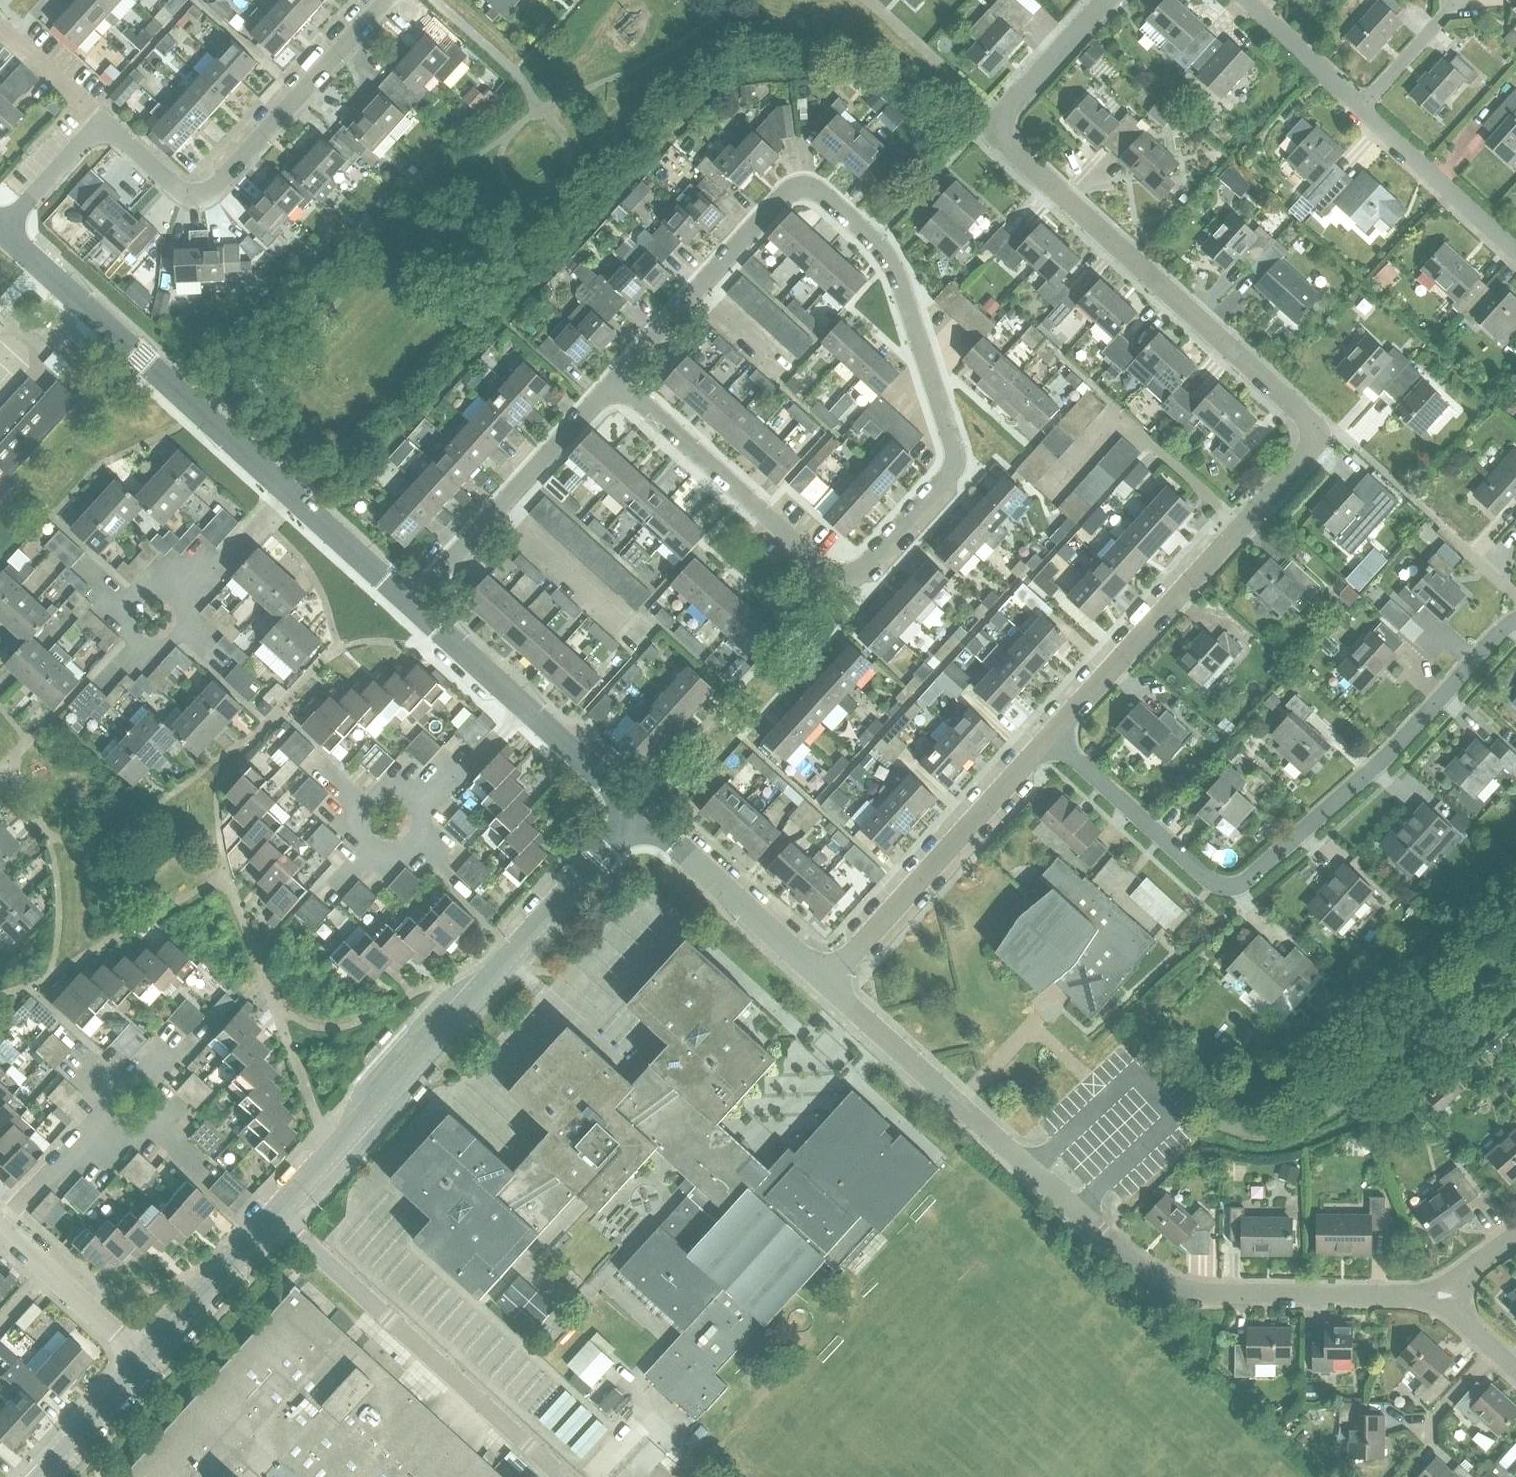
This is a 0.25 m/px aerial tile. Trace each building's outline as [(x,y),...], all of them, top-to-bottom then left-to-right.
[(71,8),(95,30),(105,20),(113,27),(119,20),(111,12),(98,0),(77,0),(71,8)] [(111,12),(122,0),(98,0),(111,12)] [(170,1),(179,9),(186,2),(184,0),(171,0),(170,1)] [(206,4),(224,20),(233,10),(225,2),(227,0),(209,0),(206,4)] [(267,16),(291,39),(308,21),(285,0),(282,0),(267,16)] [(308,21),(324,3),(321,0),(285,0),(308,21)] [(489,2),(493,7),(487,14),(494,21),(501,13),(506,18),(523,0),(491,0),(489,2)] [(917,9),(924,0),(907,0),(917,9)] [(982,69),(990,77),(1001,66),(1002,67),(1003,66),(1002,65),(1023,41),(1017,36),(1035,18),(1016,0),(1010,0),(996,16),(991,11),(969,34),(979,44),(968,56),(982,69)] [(1191,64),(1215,37),(1203,27),(1204,26),(1175,0),(1165,0),(1147,20),(1148,20),(1140,29),(1160,47),(1160,46),(1186,69),(1191,64)] [(1404,7),(1396,0),(1378,0),(1379,1),(1346,36),(1369,57),(1402,22),(1396,16),(1404,7)] [(179,9),(170,1),(164,7),(174,16),(179,9)] [(188,11),(197,19),(203,13),(194,5),(188,11)] [(95,30),(71,8),(55,25),(79,47),(95,30)] [(267,16),(258,8),(251,16),(260,24),(250,34),(275,57),(291,39),(267,16)] [(419,43),(410,54),(434,76),(441,83),(466,56),(430,22),(414,39),(419,43)] [(144,29),(138,36),(147,45),(153,38),(144,29)] [(168,34),(162,41),(170,49),(177,42),(168,34)] [(147,45),(138,36),(132,43),(141,51),(147,45)] [(1215,37),(1191,64),(1200,72),(1197,75),(1221,97),(1253,62),(1229,40),(1224,45),(1215,37)] [(170,49),(162,41),(156,48),(165,56),(170,49)] [(233,41),(217,59),(242,82),(258,65),(233,41)] [(396,69),(385,81),(414,108),(430,91),(424,87),(434,76),(410,54),(396,69)] [(1444,60),(1436,69),(1430,75),(1428,74),(1420,82),(1422,84),(1411,96),(1432,115),(1465,80),(1471,85),(1479,76),(1457,56),(1449,64),(1444,60)] [(217,59),(200,77),(226,100),(242,82),(217,59)] [(29,72),(26,69),(20,63),(15,69),(7,78),(1,84),(3,86),(0,89),(0,103),(29,72)] [(112,64),(107,69),(105,71),(115,80),(121,73),(112,64)] [(136,69),(129,76),(139,85),(145,78),(136,69)] [(21,115),(10,105),(22,92),(24,94),(37,79),(29,72),(0,103),(0,138),(21,115)] [(139,85),(129,76),(110,97),(121,108),(137,91),(135,89),(139,85)] [(200,77),(184,95),(209,118),(226,100),(200,77)] [(374,101),(364,112),(389,135),(414,108),(385,81),(370,97),(374,101)] [(479,109),(492,96),(479,84),(466,97),(479,109)] [(1515,90),(1488,120),(1499,130),(1487,144),(1511,165),(1515,160),(1515,90)] [(184,95),(168,112),(194,135),(209,118),(184,95)] [(1111,152),(1114,150),(1135,127),(1138,122),(1129,113),(1119,123),(1089,96),(1067,121),(1098,148),(1102,144),(1111,152)] [(834,163),(839,157),(859,135),(839,117),(849,106),(839,98),(814,125),(823,133),(813,144),(834,163)] [(1148,113),(1163,127),(1175,115),(1160,100),(1148,113)] [(194,135),(168,112),(158,103),(149,113),(159,122),(151,130),(177,154),(194,135)] [(748,126),(731,146),(756,168),(763,174),(780,155),(779,154),(783,149),(781,138),(794,137),(789,105),(776,106),(776,107),(755,131),(748,126)] [(351,118),(336,134),(360,156),(369,147),(374,152),(389,135),(364,112),(355,122),(351,118)] [(1302,118),(1286,136),(1299,148),(1288,160),(1297,168),(1294,171),(1305,181),(1307,178),(1314,183),(1302,196),(1303,197),(1314,206),(1340,178),(1329,168),(1343,153),(1316,129),(1315,130),(1302,118)] [(1135,127),(1114,150),(1123,158),(1121,160),(1135,172),(1138,169),(1146,176),(1141,182),(1160,200),(1175,185),(1167,178),(1179,164),(1145,134),(1144,135),(1135,127)] [(859,135),(839,157),(860,176),(865,170),(874,178),(898,152),(889,144),(885,148),(864,129),(859,135)] [(1483,129),(1469,146),(1478,152),(1491,135),(1483,129)] [(323,138),(306,157),(336,185),(337,184),(332,179),(341,168),(345,172),(360,156),(336,134),(328,143),(323,138)] [(706,176),(724,193),(734,183),(739,187),(756,168),(731,146),(720,157),(717,154),(707,154),(696,167),(706,176)] [(292,163),(281,176),(296,190),(301,185),(314,198),(314,197),(320,203),(336,185),(306,157),(297,167),(292,163)] [(1224,179),(1250,195),(1259,181),(1232,165),(1224,179)] [(1340,178),(1314,206),(1325,217),(1337,203),(1366,230),(1379,216),(1391,228),(1407,212),(1365,173),(1350,188),(1340,178)] [(281,176),(264,194),(289,217),(299,205),(304,209),(314,198),(301,185),(296,190),(281,176)] [(676,203),(679,206),(702,227),(709,233),(725,216),(713,205),(724,193),(706,176),(695,188),(692,185),(676,203)] [(82,224),(101,241),(127,212),(117,203),(122,198),(105,182),(82,207),(90,215),(82,224)] [(936,204),(942,210),(965,231),(985,209),(955,183),(936,204)] [(289,217),(264,194),(247,212),(253,217),(244,226),(268,248),(284,231),(279,227),(289,217)] [(667,220),(652,236),(670,253),(681,241),(686,246),(702,227),(679,206),(676,203),(672,199),(659,213),(667,220)] [(965,231),(942,210),(922,232),(952,258),(971,236),(965,231)] [(127,212),(101,241),(119,258),(112,266),(120,274),(136,257),(137,257),(159,233),(142,217),(138,222),(127,212)] [(769,239),(787,256),(811,230),(792,213),(769,239)] [(1242,255),(1254,265),(1273,244),(1273,245),(1276,242),(1263,230),(1256,237),(1234,216),(1204,249),(1227,270),(1242,255)] [(1025,259),(1036,269),(1061,241),(1042,224),(1022,246),(1012,237),(996,254),(1014,271),(1025,259)] [(994,255),(996,254),(1012,237),(1002,227),(984,247),(994,255)] [(201,282),(199,230),(190,231),(190,249),(175,249),(177,283),(201,282)] [(208,230),(199,230),(201,282),(253,279),(252,261),(241,262),(240,244),(224,245),(224,248),(209,248),(208,230)] [(638,245),(622,262),(649,287),(655,292),(671,275),(660,263),(670,253),(652,236),(645,230),(638,237),(638,245)] [(787,256),(806,273),(830,247),(811,230),(787,256)] [(1036,291),(1055,308),(1071,290),(1061,280),(1080,259),(1061,241),(1036,269),(1047,279),(1036,291)] [(1273,244),(1254,265),(1250,269),(1263,281),(1258,286),(1297,322),(1320,298),(1280,261),(1285,256),(1273,245),(1273,244)] [(806,273),(825,291),(849,265),(830,247),(806,273)] [(1452,306),(1460,314),(1485,286),(1478,279),(1479,278),(1445,247),(1424,270),(1456,301),(1452,306)] [(742,267),(761,285),(768,278),(771,275),(752,257),(742,267)] [(571,259),(565,265),(573,271),(578,266),(571,259)] [(601,274),(590,287),(617,311),(628,299),(633,304),(649,287),(622,262),(618,259),(608,269),(608,275),(601,274)] [(1399,274),(1388,263),(1374,277),(1385,288),(1399,274)] [(849,265),(825,291),(844,308),(868,282),(849,265)] [(727,295),(736,303),(752,285),(743,277),(727,295)] [(768,278),(761,285),(773,296),(780,289),(768,278)] [(1076,305),(1095,322),(1119,295),(1100,278),(1081,299),(1071,290),(1055,308),(1040,323),(1050,332),(1055,326),(1056,327),(1076,305)] [(155,297),(136,280),(125,292),(143,309),(155,297)] [(583,305),(568,321),(595,347),(600,352),(617,334),(606,323),(617,311),(590,287),(584,282),(577,290),(577,299),(583,305)] [(934,301),(944,310),(960,293),(959,292),(961,291),(951,282),(934,301)] [(736,303),(744,311),(760,293),(752,285),(736,303)] [(1460,314),(1472,325),(1476,321),(1501,344),(1515,328),(1515,301),(1504,290),(1497,298),(1485,286),(1460,314)] [(285,287),(274,296),(285,308),(296,299),(285,287)] [(152,315),(165,318),(171,294),(159,291),(152,315)] [(744,311),(753,319),(769,301),(760,293),(744,311)] [(944,310),(953,319),(969,301),(960,293),(944,310)] [(1102,351),(1112,361),(1129,342),(1119,333),(1138,312),(1119,295),(1095,322),(1113,339),(1102,351)] [(1359,306),(1371,314),(1379,303),(1367,295),(1359,306)] [(787,308),(812,330),(819,322),(794,300),(787,308)] [(753,319),(762,326),(778,309),(769,301),(753,319)] [(953,319),(962,327),(978,309),(969,301),(953,319)] [(762,326),(771,334),(786,317),(778,309),(762,326)] [(962,327),(971,335),(987,318),(978,309),(962,327)] [(771,334),(779,342),(795,325),(786,317),(771,334)] [(971,335),(979,343),(964,360),(983,378),(1004,356),(984,338),(995,325),(987,318),(971,335)] [(595,347),(568,321),(566,319),(539,349),(562,370),(573,358),(579,363),(595,347)] [(823,344),(842,361),(861,339),(843,322),(823,344)] [(779,342),(788,350),(804,333),(795,325),(779,342)] [(1045,336),(1032,325),(1020,339),(1033,350),(1045,336)] [(1127,369),(1145,386),(1179,349),(1160,332),(1141,353),(1129,342),(1112,361),(1124,372),(1127,369)] [(804,333),(788,350),(797,358),(813,341),(804,333)] [(712,344),(725,355),(732,347),(720,336),(712,344)] [(1387,387),(1394,380),(1409,364),(1410,363),(1397,350),(1390,357),(1368,338),(1338,370),(1361,392),(1376,377),(1387,387)] [(842,361),(861,378),(880,356),(861,339),(842,361)] [(732,347),(725,355),(736,366),(744,358),(732,347)] [(1039,355),(1050,364),(1056,357),(1045,348),(1039,355)] [(1172,415),(1173,414),(1189,396),(1179,386),(1198,366),(1179,349),(1145,386),(1164,403),(1161,406),(1172,415)] [(880,356),(861,378),(880,395),(899,374),(880,356)] [(977,385),(996,402),(1022,374),(1004,356),(983,378),(977,385)] [(665,383),(683,400),(707,374),(688,357),(665,383)] [(1409,364),(1394,380),(1410,395),(1398,408),(1409,418),(1405,422),(1419,435),(1447,405),(1418,378),(1420,374),(1409,364)] [(526,365),(507,385),(532,408),(542,397),(554,408),(563,399),(526,365)] [(750,378),(762,389),(769,381),(757,370),(750,378)] [(1083,382),(1072,372),(1066,379),(1077,389),(1083,382)] [(683,400),(702,418),(726,392),(707,374),(683,400)] [(1014,419),(1020,412),(1040,390),(1022,374),(996,402),(1014,419)] [(253,375),(246,382),(261,398),(268,391),(253,375)] [(785,385),(797,396),(804,389),(791,378),(785,385)] [(769,381),(762,389),(774,401),(782,392),(769,381)] [(507,385),(489,404),(515,428),(525,417),(536,427),(544,418),(532,408),(507,385)] [(1202,419),(1214,429),(1238,403),(1219,385),(1200,406),(1189,396),(1173,414),(1191,431),(1202,419)] [(1040,390),(1020,412),(1039,429),(1059,408),(1040,390)] [(1089,391),(1080,400),(1098,416),(1106,407),(1089,391)] [(702,418),(721,435),(745,409),(726,392),(702,418)] [(880,395),(862,414),(871,422),(889,403),(880,395)] [(1080,400),(1072,409),(1089,425),(1098,416),(1080,400)] [(813,408),(824,419),(830,412),(819,401),(813,408)] [(787,411),(800,423),(807,415),(795,403),(787,411)] [(871,422),(881,431),(898,412),(889,403),(871,422)] [(1238,403),(1214,429),(1224,439),(1213,451),(1232,468),(1248,451),(1238,441),(1257,420),(1238,403)] [(489,404),(471,424),(497,448),(507,437),(518,448),(527,439),(515,428),(489,404)] [(721,435),(739,451),(762,425),(745,409),(721,435)] [(1072,409),(1064,418),(1081,434),(1089,425),(1072,409)] [(830,412),(824,419),(834,428),(841,421),(830,412)] [(881,431),(889,438),(906,419),(898,412),(881,431)] [(853,424),(862,432),(871,422),(862,414),(853,424)] [(807,415),(800,423),(812,434),(820,426),(807,415)] [(1064,418),(1056,426),(1074,442),(1081,434),(1064,418)] [(892,441),(898,447),(915,428),(906,419),(889,438),(892,441)] [(471,424),(452,444),(478,468),(488,458),(499,468),(508,459),(497,448),(471,424)] [(739,451),(757,468),(781,442),(762,425),(739,451)] [(1056,426),(1048,435),(1066,450),(1074,442),(1056,426)] [(915,428),(898,447),(907,454),(924,436),(915,428)] [(570,458),(588,474),(611,449),(593,432),(570,458)] [(1048,435),(1039,444),(1057,459),(1066,450),(1048,435)] [(833,436),(823,447),(830,454),(840,443),(833,436)] [(1122,438),(1114,446),(1132,462),(1140,454),(1122,438)] [(892,441),(875,460),(897,480),(914,461),(907,454),(898,447),(892,441)] [(781,442),(757,468),(777,487),(784,480),(801,460),(781,442)] [(452,444),(434,464),(461,488),(470,478),(481,488),(490,479),(478,468),(452,444)] [(1039,444),(1031,452),(1049,468),(1057,459),(1039,444)] [(1114,446),(1106,455),(1124,471),(1132,462),(1114,446)] [(830,454),(823,447),(814,458),(821,464),(830,454)] [(588,474),(608,492),(631,467),(611,449),(588,474)] [(1515,495),(1515,452),(1514,450),(1474,494),(1496,514),(1515,494),(1515,495)] [(181,452),(166,469),(193,492),(207,475),(181,452)] [(1031,452),(1023,461),(1041,477),(1049,468),(1031,452)] [(1106,455),(1098,464),(1116,480),(1124,471),(1106,455)] [(875,460),(858,479),(880,499),(897,480),(875,460)] [(1041,477),(1023,461),(1015,469),(1033,486),(1041,477)] [(1140,462),(1123,481),(1133,491),(1150,472),(1140,462)] [(434,464),(416,484),(442,508),(452,497),(463,507),(472,498),(461,488),(434,464)] [(1098,464),(1090,473),(1108,489),(1116,480),(1098,464)] [(789,484),(799,494),(816,476),(805,466),(789,484)] [(608,492),(626,508),(649,483),(631,467),(608,492)] [(166,469),(152,485),(178,508),(193,492),(166,469)] [(834,492),(841,498),(863,518),(880,499),(858,479),(851,473),(834,492)] [(1090,473),(1082,482),(1100,498),(1108,489),(1090,473)] [(1341,484),(1313,514),(1337,536),(1333,539),(1351,556),(1352,555),(1347,551),(1376,519),(1382,523),(1400,503),(1369,475),(1351,494),(1341,484)] [(543,487),(563,504),(570,495),(572,493),(553,476),(543,487)] [(1005,477),(987,497),(1008,516),(1009,516),(1017,523),(1034,504),(1005,477)] [(1133,491),(1123,481),(1115,490),(1125,500),(1133,491)] [(118,482),(103,499),(130,523),(144,507),(138,500),(118,482)] [(1082,482),(1074,491),(1091,507),(1100,498),(1082,482)] [(626,508),(646,526),(668,501),(649,483),(626,508)] [(416,484),(398,503),(424,528),(434,517),(445,527),(453,518),(442,508),(416,484)] [(152,485),(138,500),(144,507),(164,525),(178,508),(152,485)] [(1168,487),(1150,506),(1176,529),(1193,510),(1168,487)] [(831,490),(815,508),(822,514),(824,517),(831,523),(846,537),(863,518),(841,498),(834,492),(831,490)] [(1074,491),(1066,500),(1084,516),(1091,507),(1074,491)] [(570,495),(563,504),(574,515),(582,507),(571,496),(572,493),(570,495)] [(987,497),(971,515),(992,534),(1000,542),(1008,534),(999,526),(1008,516),(987,497)] [(530,515),(539,523),(554,506),(545,498),(530,515)] [(103,499),(89,514),(115,539),(130,523),(103,499)] [(1084,516),(1066,500),(1058,509),(1076,525),(1084,516)] [(646,526),(664,542),(686,518),(668,501),(646,526)] [(424,528),(398,503),(379,523),(405,548),(415,537),(427,548),(435,539),(424,528)] [(539,523),(548,531),(563,514),(554,506),(539,523)] [(1150,506),(1135,524),(1160,546),(1176,529),(1150,506)] [(1098,507),(1089,517),(1100,527),(1109,517),(1098,507)] [(210,542),(224,526),(232,516),(225,509),(216,519),(204,532),(202,534),(210,542)] [(115,539),(89,514),(74,531),(100,555),(115,539)] [(548,531),(557,540),(572,522),(563,514),(548,531)] [(971,515),(953,534),(974,553),(985,542),(994,550),(995,548),(1000,542),(992,534),(971,515)] [(210,542),(217,549),(232,533),(240,523),(232,516),(224,526),(210,542)] [(1100,527),(1089,517),(1081,527),(1092,536),(1100,527)] [(686,518),(664,542),(683,560),(697,545),(706,536),(686,518)] [(588,527),(601,538),(608,530),(595,519),(588,527)] [(557,540),(566,548),(581,530),(572,522),(557,540)] [(187,534),(181,541),(174,548),(182,556),(202,534),(204,532),(196,524),(187,534)] [(1135,524),(1118,542),(1143,565),(1160,546),(1135,524)] [(1050,538),(1057,545),(1067,534),(1060,527),(1050,538)] [(566,548),(574,556),(590,538),(581,530),(566,548)] [(608,530),(601,538),(612,549),(620,541),(608,530)] [(86,554),(70,540),(61,531),(53,540),(63,548),(78,562),(86,554)] [(162,552),(166,556),(174,548),(181,541),(171,532),(164,540),(158,534),(151,542),(162,552)] [(958,571),(974,553),(953,534),(937,552),(958,571)] [(162,552),(151,542),(146,537),(139,546),(145,551),(154,560),(162,552)] [(574,556),(583,564),(598,546),(590,538),(574,556)] [(62,575),(71,584),(79,575),(72,569),(78,562),(63,548),(53,540),(46,547),(56,556),(68,568),(62,575)] [(1118,542),(1102,560),(1127,583),(1143,565),(1118,542)] [(1057,553),(1067,563),(1077,553),(1066,543),(1057,553)] [(583,564),(592,572),(607,554),(598,546),(583,564)] [(1456,571),(1451,567),(1457,560),(1443,547),(1427,565),(1433,570),(1412,593),(1406,587),(1397,596),(1416,615),(1425,605),(1441,621),(1463,597),(1446,581),(1456,571)] [(137,559),(147,568),(154,560),(145,551),(137,559)] [(236,577),(252,592),(276,566),(260,551),(236,577)] [(625,560),(638,572),(645,564),(632,552),(625,560)] [(592,572),(601,580),(616,562),(607,554),(592,572)] [(1025,565),(1028,567),(1033,571),(1043,560),(1036,554),(1025,565)] [(513,563),(525,575),(533,567),(520,555),(513,563)] [(147,568),(137,559),(130,567),(124,561),(116,570),(132,585),(140,576),(147,568)] [(672,585),(691,602),(714,576),(695,560),(672,585)] [(1015,566),(1011,571),(1018,578),(1028,567),(1025,565),(1021,560),(1015,566)] [(1102,560),(1084,579),(1110,602),(1127,583),(1102,560)] [(601,580),(610,588),(625,570),(616,562),(601,580)] [(928,562),(911,581),(932,600),(949,580),(928,562)] [(1032,581),(1051,598),(1059,588),(1051,580),(1059,571),(1050,562),(1032,581)] [(1308,603),(1321,589),(1296,566),(1286,576),(1270,562),(1249,585),(1282,615),(1300,596),(1308,603)] [(0,577),(0,610),(20,588),(36,570),(28,563),(20,572),(11,564),(3,573),(0,577)] [(645,564),(638,572),(650,583),(657,575),(645,564)] [(252,592),(268,607),(292,580),(276,566),(252,592)] [(533,567),(525,575),(537,585),(544,578),(533,567)] [(610,588),(618,596),(634,579),(625,570),(610,588)] [(71,584),(78,590),(85,597),(93,589),(79,575),(71,584)] [(691,602),(710,619),(733,594),(714,576),(691,602)] [(465,603),(484,620),(508,594),(488,577),(465,603)] [(618,596),(627,604),(643,587),(634,579),(618,596)] [(1110,602),(1084,579),(1068,597),(1093,620),(1110,602)] [(268,607),(284,621),(291,615),(308,595),(292,580),(268,607)] [(911,581),(893,600),(914,619),(920,625),(938,605),(932,600),(911,581)] [(1041,618),(1024,636),(1049,659),(1067,639),(1060,633),(1062,632),(1058,629),(1057,630),(1042,617),(1050,608),(1024,584),(1015,594),(1041,618)] [(1340,597),(1341,599),(1350,606),(1359,595),(1348,585),(1340,593),(1340,594),(1340,596),(1340,597)] [(643,587),(627,604),(636,612),(652,595),(643,587)] [(11,630),(36,603),(20,588),(0,610),(0,619),(11,630)] [(551,597),(563,608),(570,601),(558,589),(551,597)] [(88,609),(89,609),(93,604),(85,597),(78,590),(69,600),(76,606),(72,612),(79,618),(80,619),(88,609)] [(992,592),(982,603),(989,609),(999,598),(992,592)] [(484,620),(503,636),(526,611),(508,594),(484,620)] [(710,619),(727,636),(751,610),(733,594),(710,619)] [(893,600),(877,618),(898,638),(914,619),(893,600)] [(570,601),(563,608),(576,619),(582,612),(570,601)] [(1410,618),(1391,601),(1381,612),(1400,630),(1410,618)] [(27,644),(26,644),(32,640),(52,618),(36,603),(11,630),(27,644)] [(989,609),(982,603),(973,613),(980,619),(989,609)] [(209,621),(218,630),(232,615),(223,606),(218,611),(210,605),(202,614),(209,621)] [(96,616),(89,609),(88,609),(80,619),(79,618),(74,623),(83,631),(87,625),(95,633),(104,623),(96,616)] [(657,617),(669,628),(676,621),(663,610),(657,617)] [(751,610),(727,636),(747,654),(770,628),(751,610)] [(503,636),(522,653),(545,628),(526,611),(503,636)] [(990,621),(999,629),(1008,620),(998,611),(990,621)] [(232,615),(218,630),(226,636),(226,637),(234,644),(243,635),(235,627),(234,626),(238,621),(232,615)] [(233,672),(257,695),(264,687),(253,676),(277,651),(282,656),(306,629),(291,615),(284,621),(249,658),(250,659),(242,667),(240,664),(233,672)] [(877,618),(860,637),(881,656),(890,664),(906,645),(898,638),(877,618)] [(104,623),(95,633),(103,640),(99,645),(107,653),(121,638),(112,631),(104,623)] [(588,632),(600,643),(607,635),(594,623),(588,632)] [(674,634),(687,646),(695,637),(682,625),(674,634)] [(1371,635),(1337,672),(1360,693),(1384,667),(1385,669),(1396,658),(1393,655),(1403,645),(1381,625),(1371,635)] [(522,653),(540,670),(562,645),(545,628),(522,653)] [(323,644),(306,629),(282,656),(298,671),(323,644)] [(1201,685),(1202,684),(1207,689),(1234,660),(1243,650),(1224,632),(1215,643),(1204,633),(1177,663),(1201,685)] [(953,634),(944,645),(951,651),(960,640),(953,634)] [(607,635),(600,643),(612,654),(619,646),(607,635)] [(1024,636),(1008,654),(1033,677),(1049,659),(1024,636)] [(220,645),(233,657),(240,649),(234,644),(226,637),(220,645)] [(695,637),(687,646),(699,656),(706,648),(695,637)] [(975,637),(966,647),(975,656),(984,646),(975,637)] [(7,665),(24,680),(48,654),(32,640),(26,644),(7,665)] [(540,670),(559,687),(581,662),(562,645),(540,670)] [(951,651),(944,645),(934,656),(941,662),(951,651)] [(641,658),(649,665),(660,653),(652,646),(641,658)] [(851,647),(834,665),(855,684),(872,666),(851,647)] [(162,664),(172,673),(179,665),(184,670),(192,661),(177,648),(162,664)] [(232,657),(240,664),(242,667),(250,659),(249,658),(240,649),(233,657),(232,657)] [(24,680),(39,695),(63,668),(48,654),(24,680)] [(1008,654),(991,672),(1016,695),(1033,677),(1008,654)] [(706,662),(719,673),(725,666),(713,655),(706,662)] [(958,656),(943,672),(964,691),(973,681),(963,672),(968,666),(958,656)] [(63,668),(39,695),(56,710),(80,683),(78,682),(86,673),(72,660),(64,669),(63,668)] [(581,662),(559,687),(578,704),(600,679),(581,662)] [(162,664),(155,672),(149,680),(148,679),(147,680),(157,689),(157,688),(162,693),(169,685),(165,681),(172,673),(162,664)] [(635,664),(623,676),(631,684),(643,671),(635,664)] [(401,667),(396,673),(425,700),(433,707),(440,714),(446,707),(439,700),(447,691),(419,665),(410,675),(401,667)] [(834,665),(817,684),(838,703),(851,715),(860,705),(847,693),(855,684),(834,665)] [(689,668),(672,687),(697,709),(715,690),(689,668)] [(240,694),(250,703),(257,695),(233,672),(225,680),(240,694)] [(964,691),(943,672),(935,681),(956,700),(964,691)] [(1016,695),(991,672),(975,690),(1000,713),(1016,695)] [(381,676),(375,682),(403,708),(414,718),(415,717),(423,724),(429,718),(426,715),(433,707),(425,700),(396,673),(388,682),(381,676)] [(136,683),(129,691),(138,700),(146,692),(150,696),(157,689),(147,680),(148,679),(144,675),(136,683)] [(128,676),(114,691),(108,698),(106,700),(114,707),(122,698),(129,691),(136,683),(128,676)] [(631,684),(623,676),(613,688),(621,696),(631,684)] [(915,676),(905,687),(913,694),(922,683),(915,676)] [(358,684),(353,690),(381,715),(397,730),(403,723),(396,716),(403,708),(375,682),(366,692),(358,684)] [(217,683),(202,700),(228,723),(243,707),(217,683)] [(817,684),(799,703),(820,722),(838,703),(817,684)] [(77,715),(99,691),(92,685),(79,698),(69,708),(77,715)] [(672,687),(655,705),(680,728),(697,709),(672,687)] [(913,694),(905,687),(896,697),(899,700),(888,713),(892,717),(913,694)] [(336,692),(331,698),(359,724),(367,731),(381,715),(353,690),(344,700),(336,692)] [(106,700),(108,698),(99,691),(77,715),(86,722),(106,700)] [(589,714),(599,724),(616,705),(605,696),(589,714)] [(315,700),(309,706),(345,739),(359,724),(331,698),(322,708),(315,700)] [(1277,752),(1304,776),(1329,748),(1304,725),(1313,714),(1295,698),(1286,708),(1293,715),(1272,738),(1282,747),(1277,752)] [(266,716),(274,707),(265,699),(257,708),(266,716)] [(202,700),(187,716),(214,739),(228,723),(202,700)] [(799,703),(783,721),(804,741),(820,722),(799,703)] [(915,703),(905,715),(912,721),(922,710),(915,703)] [(129,721),(138,729),(164,753),(179,737),(173,731),(144,705),(129,721)] [(655,705),(637,725),(662,747),(680,728),(655,705)] [(1154,750),(1168,762),(1193,735),(1166,711),(1157,721),(1140,705),(1118,729),(1148,756),(1154,750)] [(345,739),(309,706),(304,712),(312,719),(303,729),(331,754),(345,739)] [(970,709),(952,728),(977,751),(987,740),(990,742),(998,734),(970,709)] [(456,734),(465,742),(482,723),(473,715),(456,734)] [(905,715),(882,740),(900,756),(908,746),(898,737),(912,721),(905,715)] [(187,716),(173,731),(179,737),(199,756),(214,739),(187,716)] [(876,718),(867,729),(874,736),(884,725),(876,718)] [(804,741),(783,721),(765,741),(786,760),(804,741)] [(482,723),(465,742),(475,751),(492,732),(482,723)] [(662,747),(637,725),(620,743),(645,766),(662,747)] [(952,728),(938,744),(962,767),(969,759),(972,761),(979,753),(976,751),(977,751),(952,728)] [(138,729),(123,745),(150,769),(164,753),(138,729)] [(874,736),(867,729),(852,745),(858,752),(874,736)] [(296,731),(288,741),(307,758),(315,750),(296,731)] [(407,749),(416,758),(432,739),(423,731),(407,749)] [(345,759),(359,744),(350,736),(336,750),(345,759)] [(432,739),(416,758),(425,767),(442,748),(432,739)] [(900,756),(882,740),(874,748),(892,764),(900,756)] [(307,758),(288,741),(279,750),(298,768),(307,758)] [(1515,765),(1515,758),(1499,742),(1488,753),(1476,743),(1448,773),(1473,797),(1501,766),(1508,773),(1515,765)] [(962,767),(938,744),(920,764),(947,789),(955,781),(951,778),(962,767)] [(150,769),(123,745),(108,761),(135,785),(150,769)] [(360,763),(369,771),(385,752),(377,745),(360,763)] [(474,783),(489,797),(515,768),(506,759),(513,752),(507,747),(474,783)] [(385,752),(369,771),(378,780),(395,762),(385,752)] [(747,760),(756,769),(762,762),(753,754),(747,760)] [(843,756),(832,767),(840,774),(850,762),(843,756)] [(850,774),(858,781),(867,771),(860,764),(850,774)] [(230,813),(235,818),(261,790),(268,783),(253,769),(251,770),(245,765),(231,780),(237,786),(227,796),(237,805),(230,813)] [(840,774),(832,767),(823,777),(830,784),(840,774)] [(482,804),(497,819),(523,790),(514,781),(521,774),(515,768),(489,797),(482,804)] [(1221,815),(1235,828),(1254,807),(1237,792),(1245,784),(1229,770),(1207,794),(1211,799),(1198,814),(1211,826),(1221,815)] [(910,774),(892,794),(917,816),(927,805),(930,808),(934,804),(938,799),(910,774)] [(778,775),(772,782),(783,792),(789,785),(778,775)] [(310,778),(300,788),(321,805),(329,796),(310,778)] [(711,816),(722,826),(744,801),(725,784),(700,811),(709,819),(711,816)] [(868,802),(877,810),(902,833),(904,835),(911,827),(908,825),(917,816),(892,794),(883,786),(879,791),(880,799),(872,799),(868,802)] [(321,805),(300,788),(293,796),(312,814),(321,805)] [(238,836),(243,840),(269,812),(276,805),(261,790),(235,818),(245,828),(238,836)] [(490,826),(504,840),(531,811),(522,803),(529,796),(523,790),(497,819),(490,826)] [(821,806),(843,826),(851,817),(829,797),(821,806)] [(1077,858),(1089,869),(1107,850),(1094,838),(1098,833),(1061,798),(1041,820),(1079,855),(1077,858)] [(789,817),(798,826),(814,808),(805,800),(789,817)] [(731,834),(738,841),(761,816),(744,801),(722,826),(719,829),(728,837),(731,834)] [(814,808),(798,826),(807,833),(823,815),(814,808)] [(1443,845),(1453,835),(1423,808),(1397,838),(1393,834),(1381,847),(1410,873),(1439,841),(1443,845)] [(460,810),(451,820),(470,837),(479,828),(460,810)] [(902,833),(877,810),(860,829),(888,854),(895,847),(892,844),(902,833)] [(497,848),(513,862),(539,834),(530,825),(537,817),(531,811),(504,840),(497,848)] [(246,857),(252,862),(284,826),(269,812),(243,840),(253,850),(246,857)] [(761,816),(738,841),(750,851),(747,854),(755,862),(780,834),(761,816)] [(470,837),(451,820),(443,828),(462,846),(470,837)] [(323,825),(315,833),(334,850),(341,842),(323,825)] [(254,879),(260,883),(285,855),(286,855),(293,848),(292,848),(300,840),(285,826),(284,826),(252,862),(262,871),(254,879)] [(832,837),(844,847),(850,840),(839,830),(832,837)] [(0,834),(0,865),(19,847),(4,831),(0,834)] [(334,850),(315,833),(307,843),(325,859),(334,850)] [(539,834),(513,862),(506,870),(522,884),(548,857),(537,847),(545,839),(539,834)] [(776,874),(789,886),(810,863),(790,844),(765,871),(773,878),(776,874)] [(843,857),(860,873),(871,862),(854,846),(843,857)] [(796,891),(805,900),(827,875),(818,867),(821,864),(823,865),(827,860),(819,853),(810,863),(789,886),(786,889),(792,895),(796,891)] [(262,900),(267,905),(293,877),(308,862),(300,855),(294,862),(286,855),(285,855),(260,883),(269,892),(262,900)] [(473,855),(464,865),(483,882),(491,872),(473,855)] [(1136,962),(1156,941),(1085,876),(1083,879),(1058,857),(1040,877),(1052,889),(1019,916),(995,952),(1040,992),(1058,979),(1074,993),(1070,1000),(1091,1019),(1139,965),(1136,962)] [(1115,864),(1100,874),(1108,887),(1123,877),(1115,864)] [(483,882),(464,865),(456,873),(475,891),(483,882)] [(1307,907),(1334,931),(1371,891),(1342,865),(1330,879),(1331,881),(1307,907)] [(389,888),(397,896),(415,877),(406,869),(389,888)] [(11,884),(0,872),(0,894),(11,884)] [(827,875),(805,900),(815,910),(812,913),(820,920),(846,893),(827,875)] [(293,877),(267,905),(277,914),(269,922),(276,927),(309,892),(293,877)] [(415,877),(397,896),(407,905),(424,886),(415,877)] [(1130,896),(1166,929),(1181,912),(1145,879),(1130,896)] [(342,901),(351,910),(368,891),(359,882),(342,901)] [(0,924),(26,899),(11,884),(0,894),(0,924)] [(368,891),(351,910),(361,918),(378,899),(368,891)] [(447,894),(433,911),(469,944),(474,938),(465,930),(475,920),(447,894)] [(469,903),(489,921),(497,912),(478,894),(469,903)] [(296,915),(305,923),(323,904),(313,895),(296,915)] [(26,899),(0,924),(16,940),(41,915),(26,899)] [(323,904),(305,923),(314,932),(332,913),(323,904)] [(433,911),(419,926),(447,951),(456,941),(464,949),(469,944),(433,911)] [(381,926),(371,936),(404,966),(412,957),(420,964),(425,959),(397,933),(380,917),(376,921),(381,926)] [(411,918),(397,933),(425,959),(433,949),(442,957),(447,951),(419,926),(411,918)] [(359,926),(345,941),(382,975),(390,965),(398,973),(404,966),(371,936),(359,926)] [(1306,982),(1317,970),(1294,948),(1283,960),(1257,936),(1226,970),(1241,983),(1243,980),(1269,1003),(1297,973),(1306,982)] [(150,944),(145,950),(181,983),(196,967),(168,941),(158,951),(150,944)] [(382,975),(345,941),(331,957),(359,983),(368,973),(376,981),(382,975)] [(128,952),(123,957),(151,983),(167,998),(181,983),(145,950),(136,960),(128,952)] [(618,1270),(684,1330),(641,1372),(670,1401),(671,1400),(692,1421),(701,1412),(702,1413),(726,1389),(713,1376),(761,1323),(763,1323),(821,1259),(839,1276),(878,1232),(879,1233),(938,1169),(900,1134),(895,1140),(884,1131),(890,1125),(852,1090),(795,1153),(789,1148),(768,1170),(718,1123),(776,1060),(734,1021),(753,1000),(699,950),(638,1016),(669,1044),(633,1084),(580,1037),(520,1103),(551,1131),(515,1171),(462,1123),(402,1189),(433,1217),(414,1239),(480,1299),(576,1193),(598,1213),(656,1149),(686,1177),(678,1187),(687,1195),(618,1270)] [(106,961),(101,966),(129,991),(137,999),(151,983),(123,957),(114,967),(106,961)] [(85,968),(79,974),(107,999),(115,1007),(122,1013),(131,1004),(123,997),(129,991),(101,966),(92,976),(85,968)] [(63,977),(58,982),(93,1014),(107,999),(79,974),(70,984),(63,977)] [(93,1014),(58,982),(53,988),(60,995),(51,1004),(79,1029),(93,1014)] [(207,1013),(216,1021),(234,1002),(225,993),(207,1013)] [(22,1021),(40,999),(32,994),(14,1015),(22,1021)] [(167,1019),(177,1028),(194,1008),(185,999),(167,1019)] [(213,1038),(229,1052),(254,1024),(245,1016),(252,1008),(246,1002),(213,1038)] [(29,1014),(48,1031),(57,1021),(38,1003),(29,1014)] [(194,1008),(177,1028),(186,1036),(204,1016),(194,1008)] [(145,1029),(152,1035),(155,1032),(164,1023),(156,1016),(145,1029)] [(111,1043),(121,1052),(138,1032),(129,1024),(111,1043)] [(222,1060),(237,1074),(263,1046),(253,1037),(260,1030),(254,1024),(229,1052),(222,1060)] [(138,1032),(121,1052),(130,1060),(148,1041),(138,1032)] [(51,1033),(43,1042),(62,1060),(71,1050),(51,1033)] [(28,1072),(15,1059),(23,1051),(9,1037),(0,1046),(0,1050),(15,1065),(12,1068),(22,1079),(28,1072)] [(62,1060),(43,1042),(34,1052),(53,1070),(62,1060)] [(230,1082),(245,1096),(271,1068),(261,1059),(268,1050),(263,1046),(237,1074),(230,1082)] [(3,1073),(10,1065),(0,1055),(0,1077),(3,1073)] [(237,1104),(252,1117),(278,1089),(269,1080),(276,1073),(271,1068),(245,1096),(237,1104)] [(12,1095),(19,1087),(3,1073),(0,1077),(0,1108),(12,1095)] [(192,1073),(183,1082),(203,1099),(212,1090),(192,1073)] [(64,1079),(56,1087),(75,1105),(83,1096),(64,1079)] [(203,1099),(183,1082),(174,1091),(191,1106),(194,1109),(203,1099)] [(75,1105),(56,1087),(46,1098),(65,1115),(75,1105)] [(237,1133),(253,1147),(286,1111),(277,1102),(284,1094),(278,1089),(252,1117),(237,1133)] [(20,1116),(27,1109),(12,1095),(0,1108),(0,1138),(20,1116)] [(219,1095),(211,1105),(224,1115),(232,1105),(219,1095)] [(286,1111),(253,1147),(268,1161),(294,1133),(285,1124),(292,1116),(286,1111)] [(2,1167),(27,1139),(35,1130),(20,1116),(0,1138),(0,1151),(4,1154),(0,1159),(0,1165),(2,1167)] [(206,1119),(197,1129),(217,1145),(225,1136),(206,1119)] [(217,1145),(197,1129),(189,1138),(208,1155),(217,1145)] [(1486,1157),(1510,1183),(1515,1178),(1515,1130),(1486,1157)] [(27,1139),(2,1167),(12,1176),(4,1184),(10,1189),(43,1153),(27,1139)] [(234,1147),(220,1154),(226,1164),(239,1158),(234,1147)] [(120,1171),(130,1181),(147,1162),(137,1153),(120,1171)] [(147,1162),(130,1181),(138,1188),(155,1170),(147,1162)] [(1466,1205),(1479,1195),(1457,1167),(1440,1180),(1445,1187),(1414,1211),(1436,1241),(1459,1224),(1460,1226),(1474,1216),(1466,1205)] [(225,1171),(216,1180),(236,1198),(245,1189),(225,1171)] [(64,1196),(74,1205),(91,1186),(81,1177),(64,1196)] [(103,1190),(111,1196),(122,1184),(114,1178),(111,1180),(103,1190)] [(236,1198),(216,1180),(207,1190),(227,1208),(236,1198)] [(185,1181),(172,1195),(208,1228),(213,1223),(205,1216),(214,1207),(185,1181)] [(1257,1181),(1256,1194),(1268,1195),(1269,1182),(1257,1181)] [(91,1186),(74,1205),(82,1213),(100,1194),(91,1186)] [(33,1210),(43,1219),(60,1200),(50,1191),(33,1210)] [(172,1195),(157,1211),(185,1237),(195,1227),(202,1234),(208,1228),(172,1195)] [(1176,1246),(1179,1243),(1192,1255),(1209,1255),(1209,1232),(1207,1230),(1216,1221),(1201,1207),(1191,1217),(1167,1195),(1146,1218),(1176,1246)] [(1385,1231),(1385,1197),(1370,1197),(1370,1216),(1318,1215),(1318,1254),(1371,1254),(1371,1231),(1385,1231)] [(149,1204),(135,1220),(163,1245),(173,1235),(181,1242),(185,1237),(157,1211),(149,1204)] [(1243,1253),(1291,1254),(1291,1220),(1244,1219),(1244,1207),(1230,1207),(1230,1241),(1243,1241),(1243,1253)] [(128,1212),(114,1227),(141,1253),(151,1242),(159,1250),(163,1245),(135,1220),(128,1212)] [(107,1220),(92,1236),(120,1261),(129,1251),(136,1258),(141,1253),(114,1227),(107,1220)] [(120,1261),(92,1236),(84,1228),(70,1244),(98,1269),(107,1259),(115,1267),(120,1261)] [(524,1272),(502,1297),(541,1331),(562,1305),(524,1272)] [(9,1287),(10,1287),(16,1281),(7,1273),(1,1279),(0,1278),(0,1297),(9,1287)] [(293,1287),(121,1476),(122,1476),(501,1476),(293,1287)] [(33,1302),(14,1323),(23,1331),(42,1310),(33,1302)] [(1353,1359),(1353,1323),(1325,1323),(1325,1344),(1313,1344),(1312,1371),(1333,1371),(1333,1359),(1353,1359)] [(1291,1363),(1291,1328),(1247,1328),(1247,1345),(1235,1345),(1235,1377),(1255,1377),(1255,1363),(1291,1363)] [(1442,1374),(1453,1362),(1420,1332),(1397,1358),(1423,1382),(1414,1392),(1429,1406),(1451,1382),(1442,1374)] [(66,1338),(50,1355),(79,1381),(81,1378),(77,1374),(90,1361),(66,1338)] [(571,1362),(596,1387),(620,1362),(595,1338),(571,1362)] [(16,1359),(9,1367),(42,1397),(50,1388),(58,1395),(71,1382),(75,1385),(79,1381),(50,1355),(49,1357),(39,1348),(23,1366),(16,1359)] [(18,1391),(2,1409),(30,1434),(34,1431),(29,1427),(43,1413),(34,1405),(42,1397),(9,1367),(1,1375),(18,1391)] [(616,1373),(604,1405),(620,1411),(632,1380),(616,1373)] [(1499,1436),(1515,1417),(1515,1407),(1491,1385),(1486,1391),(1477,1383),(1456,1406),(1475,1424),(1480,1419),(1499,1436)] [(1305,1384),(1305,1399),(1321,1399),(1321,1384),(1305,1384)] [(589,1457),(614,1426),(567,1389),(542,1421),(589,1457)] [(1349,1459),(1384,1459),(1384,1415),(1367,1415),(1367,1403),(1340,1403),(1339,1423),(1349,1423),(1349,1459)] [(2,1441),(10,1449),(23,1434),(27,1438),(30,1434),(2,1409),(0,1411),(0,1443),(2,1441)] [(597,1476),(613,1476),(656,1434),(637,1416),(587,1467),(597,1476)] [(1493,1449),(1499,1439),(1483,1429),(1477,1439),(1493,1449)] [(1459,1464),(1452,1472),(1436,1457),(1417,1476),(1474,1476),(1459,1464)] [(1507,1469),(1515,1476),(1515,1459),(1507,1469)]
